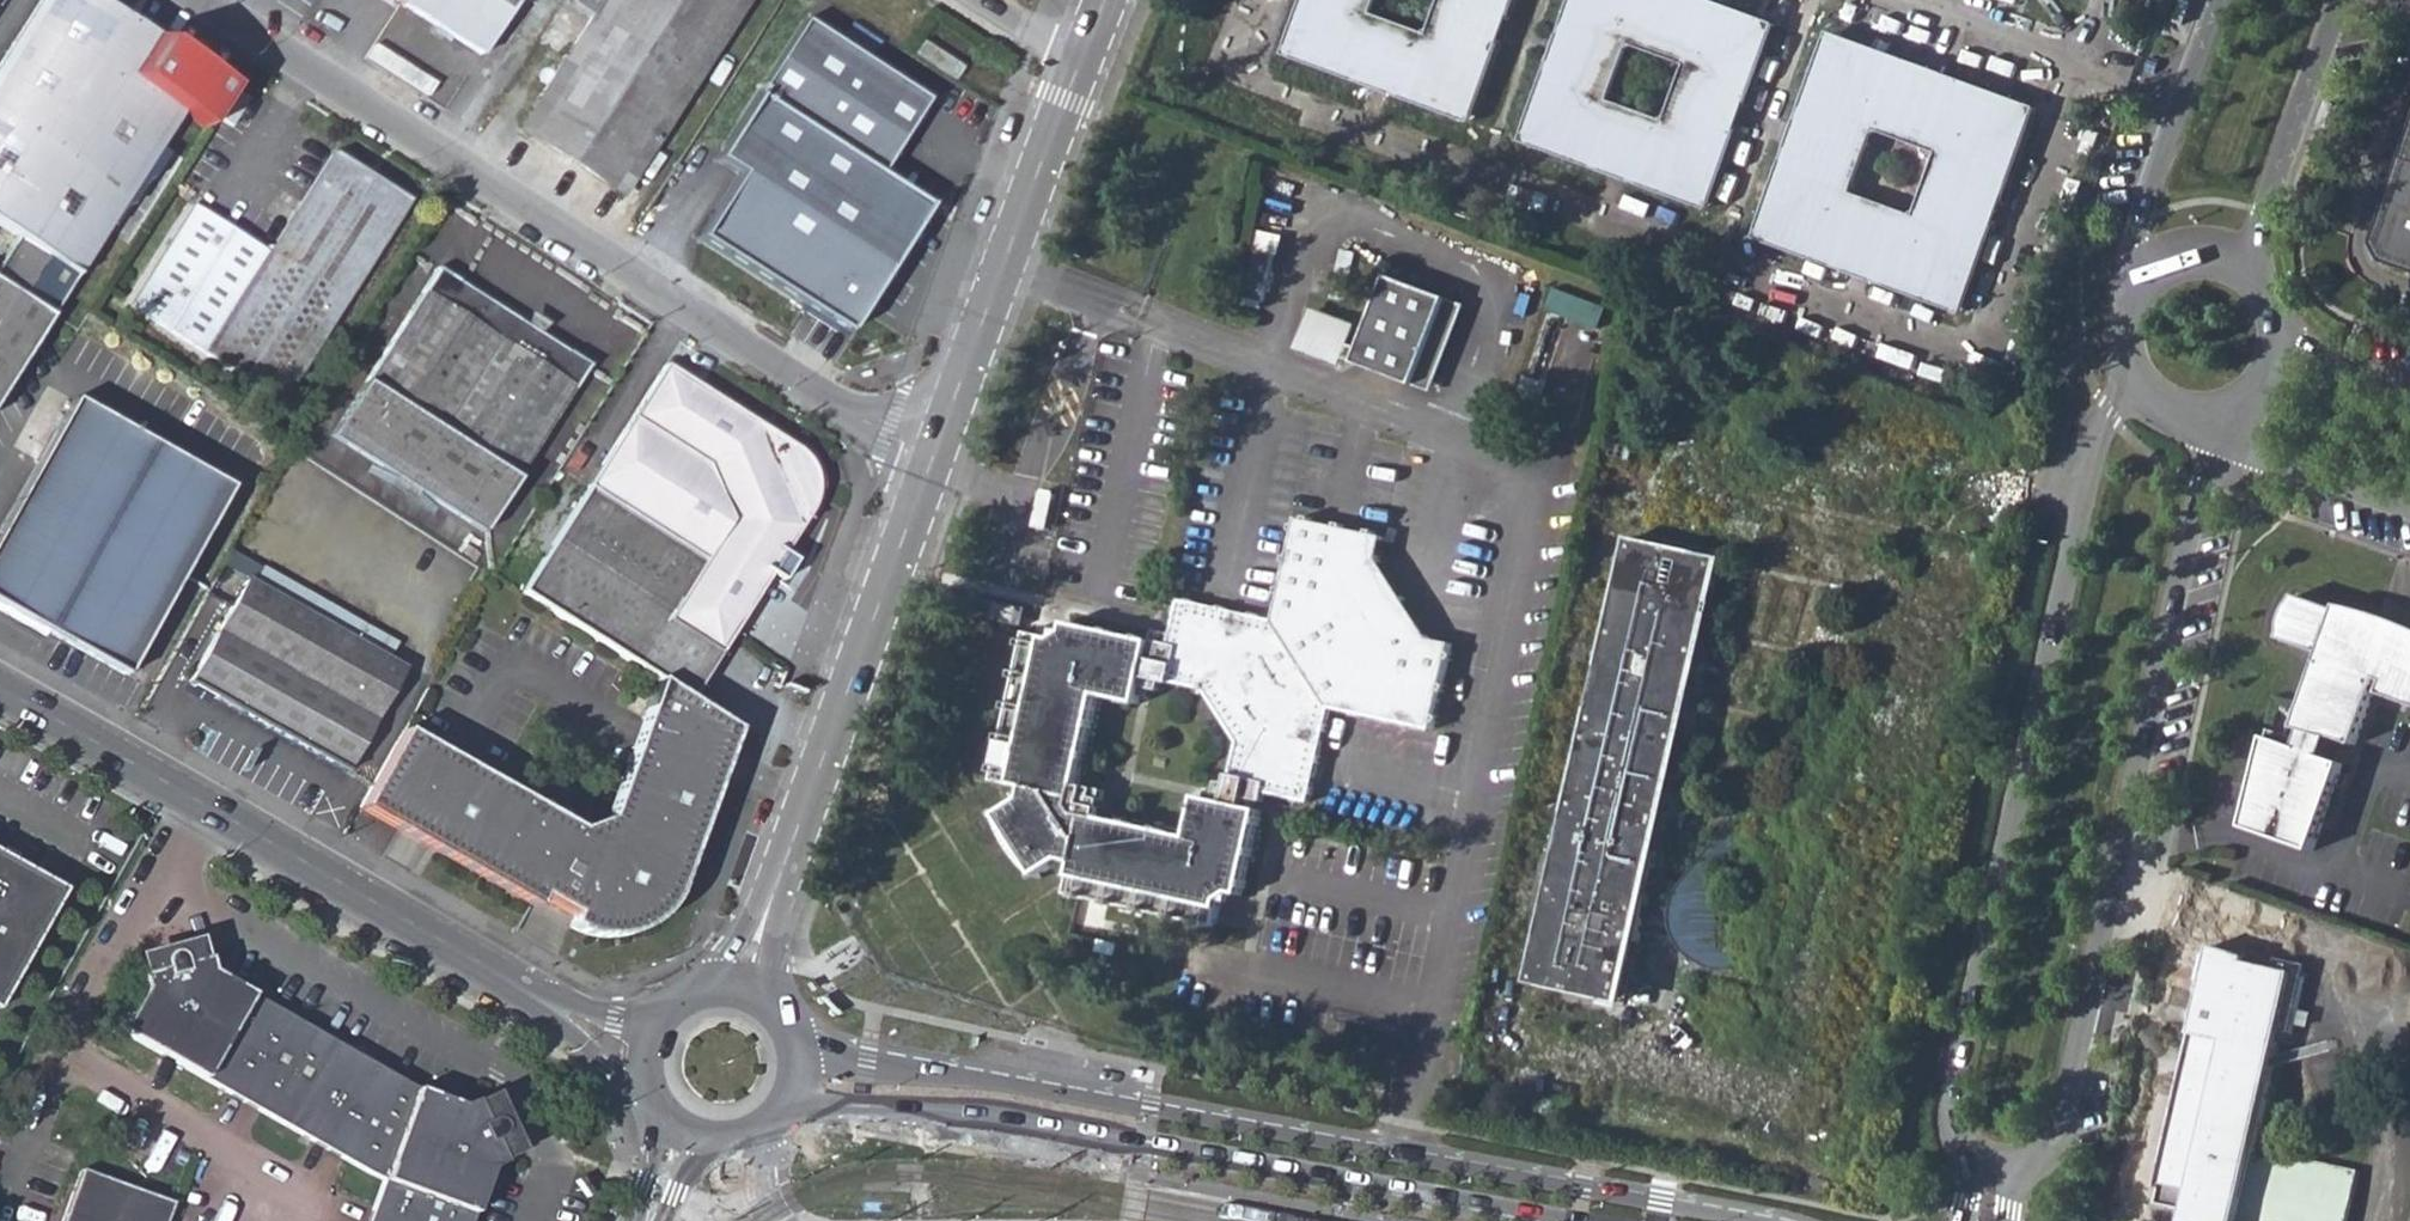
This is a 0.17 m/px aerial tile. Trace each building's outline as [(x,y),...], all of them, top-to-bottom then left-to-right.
[(92,0),(41,0),(0,62),(0,221),(76,271),(203,71),(92,0)] [(476,56),(513,0),(391,0),(476,56)] [(742,0),(572,0),(565,8),(558,4),(517,69),(524,74),(507,99),(531,114),(522,129),(620,191),(742,0)] [(1291,59),(1362,85),(1366,75),(1390,83),(1386,93),(1460,120),(1474,115),(1500,45),(1491,41),(1499,18),(1508,21),(1516,0),(1440,0),(1428,32),(1374,13),(1379,0),(1302,0),(1285,46),(1291,59)] [(1527,146),(1601,173),(1605,163),(1628,172),(1625,181),(1694,207),(1709,201),(1735,131),(1726,127),(1734,105),(1745,108),(1770,35),(1764,22),(1704,0),(1689,0),(1688,4),(1677,0),(1573,0),(1558,38),(1569,43),(1561,65),(1550,62),(1523,135),(1527,146)] [(2192,0),(2186,0),(2179,20),(2187,23),(2195,1),(2192,0)] [(1491,41),(1500,45),(1508,21),(1499,18),(1491,41)] [(706,166),(672,224),(851,339),(870,333),(881,316),(864,305),(920,209),(873,177),(917,104),(797,25),(721,141),(707,138),(696,159),(706,166)] [(1756,229),(1762,242),(1846,273),(1850,263),(1871,271),(1868,281),(1949,311),(1963,305),(1992,224),(1983,221),(1991,198),(2001,201),(2032,117),(2025,104),(1943,74),(1940,82),(1919,75),(1922,66),(1837,35),(1825,40),(1794,123),(1805,128),(1796,150),(1786,146),(1756,229)] [(1550,62),(1561,65),(1569,43),(1558,38),(1550,62)] [(959,70),(918,44),(910,57),(951,82),(959,70)] [(1919,75),(1940,82),(1943,74),(1922,66),(1919,75)] [(1362,85),(1386,93),(1390,83),(1366,75),(1362,85)] [(1726,127),(1735,131),(1745,108),(1734,105),(1726,127)] [(1786,146),(1796,150),(1805,128),(1794,123),(1786,146)] [(2409,276),(2409,138),(2372,244),(2382,266),(2409,276)] [(279,403),(407,200),(330,152),(266,252),(190,203),(126,304),(279,403)] [(1601,173),(1625,181),(1628,172),(1605,163),(1601,173)] [(1983,221),(1992,224),(2001,201),(1991,198),(1983,221)] [(1458,215),(1474,221),(1479,207),(1464,201),(1458,215)] [(1328,297),(1341,301),(1354,249),(1341,245),(1328,297)] [(60,300),(1,262),(0,263),(0,394),(60,300)] [(1846,273),(1868,281),(1871,271),(1850,263),(1846,273)] [(331,436),(481,533),(587,366),(437,270),(331,436)] [(1451,301),(1391,278),(1359,366),(1418,388),(1451,301)] [(1696,297),(1709,302),(1714,288),(1701,283),(1696,297)] [(1603,325),(1610,304),(1559,287),(1552,308),(1603,325)] [(1468,307),(1451,301),(1418,388),(1435,394),(1468,307)] [(1295,353),(1324,361),(1337,315),(1307,308),(1295,353)] [(665,364),(517,591),(684,698),(753,592),(780,549),(807,508),(812,496),(814,482),(810,469),(803,458),(665,364)] [(123,674),(227,486),(72,399),(0,524),(0,606),(123,674)] [(1166,916),(1164,922),(1176,924),(1178,919),(1200,922),(1199,930),(1208,931),(1215,926),(1221,901),(1232,893),(1240,894),(1243,889),(1249,892),(1252,881),(1244,879),(1248,858),(1256,860),(1258,850),(1250,848),(1258,827),(1262,829),(1265,820),(1257,819),(1259,810),(1254,808),(1255,802),(1265,803),(1268,794),(1316,803),(1336,711),(1440,733),(1459,648),(1437,643),(1387,562),(1391,541),(1304,522),(1281,621),(1178,599),(1171,632),(1151,627),(1148,638),(1144,637),(1144,631),(1134,629),(1131,635),(1115,631),(1116,624),(1105,622),(1103,627),(1081,622),(1083,616),(1072,614),(1069,621),(1064,619),(1061,631),(1051,638),(1028,630),(1028,636),(1020,634),(1018,645),(1024,647),(1019,667),(1012,665),(1009,677),(1017,678),(1013,697),(1005,697),(1002,707),(1010,711),(1005,730),(998,729),(995,739),(1004,741),(999,762),(990,761),(987,772),(995,774),(995,780),(1032,788),(1030,796),(1006,812),(1026,841),(1033,855),(1044,870),(1064,858),(1072,859),(1065,893),(1071,895),(1070,901),(1082,898),(1102,902),(1101,908),(1112,910),(1112,905),(1135,909),(1134,916),(1145,917),(1146,912),(1166,916)] [(1722,559),(1632,539),(1530,985),(1623,1006),(1722,559)] [(256,561),(334,607),(344,587),(267,542),(256,561)] [(753,592),(776,579),(789,555),(780,549),(753,592)] [(188,683),(344,771),(403,669),(247,581),(188,683)] [(2400,627),(2399,637),(2373,627),(2376,619),(2340,607),(2338,614),(2296,600),(2281,644),(2323,658),(2298,728),(2306,730),(2303,739),(2271,730),(2250,817),(2319,845),(2348,763),(2329,757),(2336,737),(2358,745),(2374,698),(2409,710),(2409,631),(2400,627)] [(2373,627),(2399,637),(2400,627),(2376,619),(2373,627)] [(684,698),(652,678),(642,707),(687,724),(694,705),(684,698)] [(357,799),(353,806),(525,906),(531,895),(551,861),(582,878),(568,917),(564,929),(584,938),(598,941),(607,942),(616,941),(625,939),(633,935),(645,928),(652,922),(658,915),(663,907),(669,896),(717,758),(729,727),(694,705),(687,724),(642,707),(635,726),(602,818),(573,829),(398,727),(390,743),(422,761),(389,818),(357,799)] [(389,818),(422,761),(390,743),(357,799),(389,818)] [(987,816),(995,812),(989,803),(981,807),(987,816)] [(1733,972),(1730,812),(1682,884),(1672,904),(1670,920),(1674,940),(1682,952),(1700,967),(1733,972)] [(2319,845),(2250,817),(2248,827),(2318,851),(2319,845)] [(0,859),(0,992),(56,890),(0,859)] [(582,878),(551,861),(531,895),(568,917),(582,878)] [(1030,885),(1038,881),(1032,872),(1025,876),(1030,885)] [(2209,936),(2152,1194),(2180,1201),(2178,1210),(2227,1220),(2340,1220),(2353,1164),(2289,1150),(2287,1158),(2248,1149),(2275,1025),(2288,1027),(2300,969),(2209,936)] [(119,1031),(377,1181),(362,1220),(463,1220),(479,1176),(497,1169),(493,1159),(487,1162),(482,1149),(487,1148),(491,1145),(495,1141),(497,1138),(498,1134),(496,1130),(493,1127),(487,1126),(481,1127),(475,1128),(471,1119),(479,1116),(474,1103),(458,1109),(403,1086),(209,975),(207,961),(196,963),(197,971),(185,972),(184,967),(181,962),(178,958),(174,956),(170,956),(165,958),(163,962),(162,966),(164,977),(152,979),(151,972),(138,974),(142,992),(119,1031)] [(1047,1159),(1024,1155),(1023,1161),(1046,1166),(1047,1159)] [(171,1205),(79,1171),(61,1220),(165,1220),(171,1205)]
